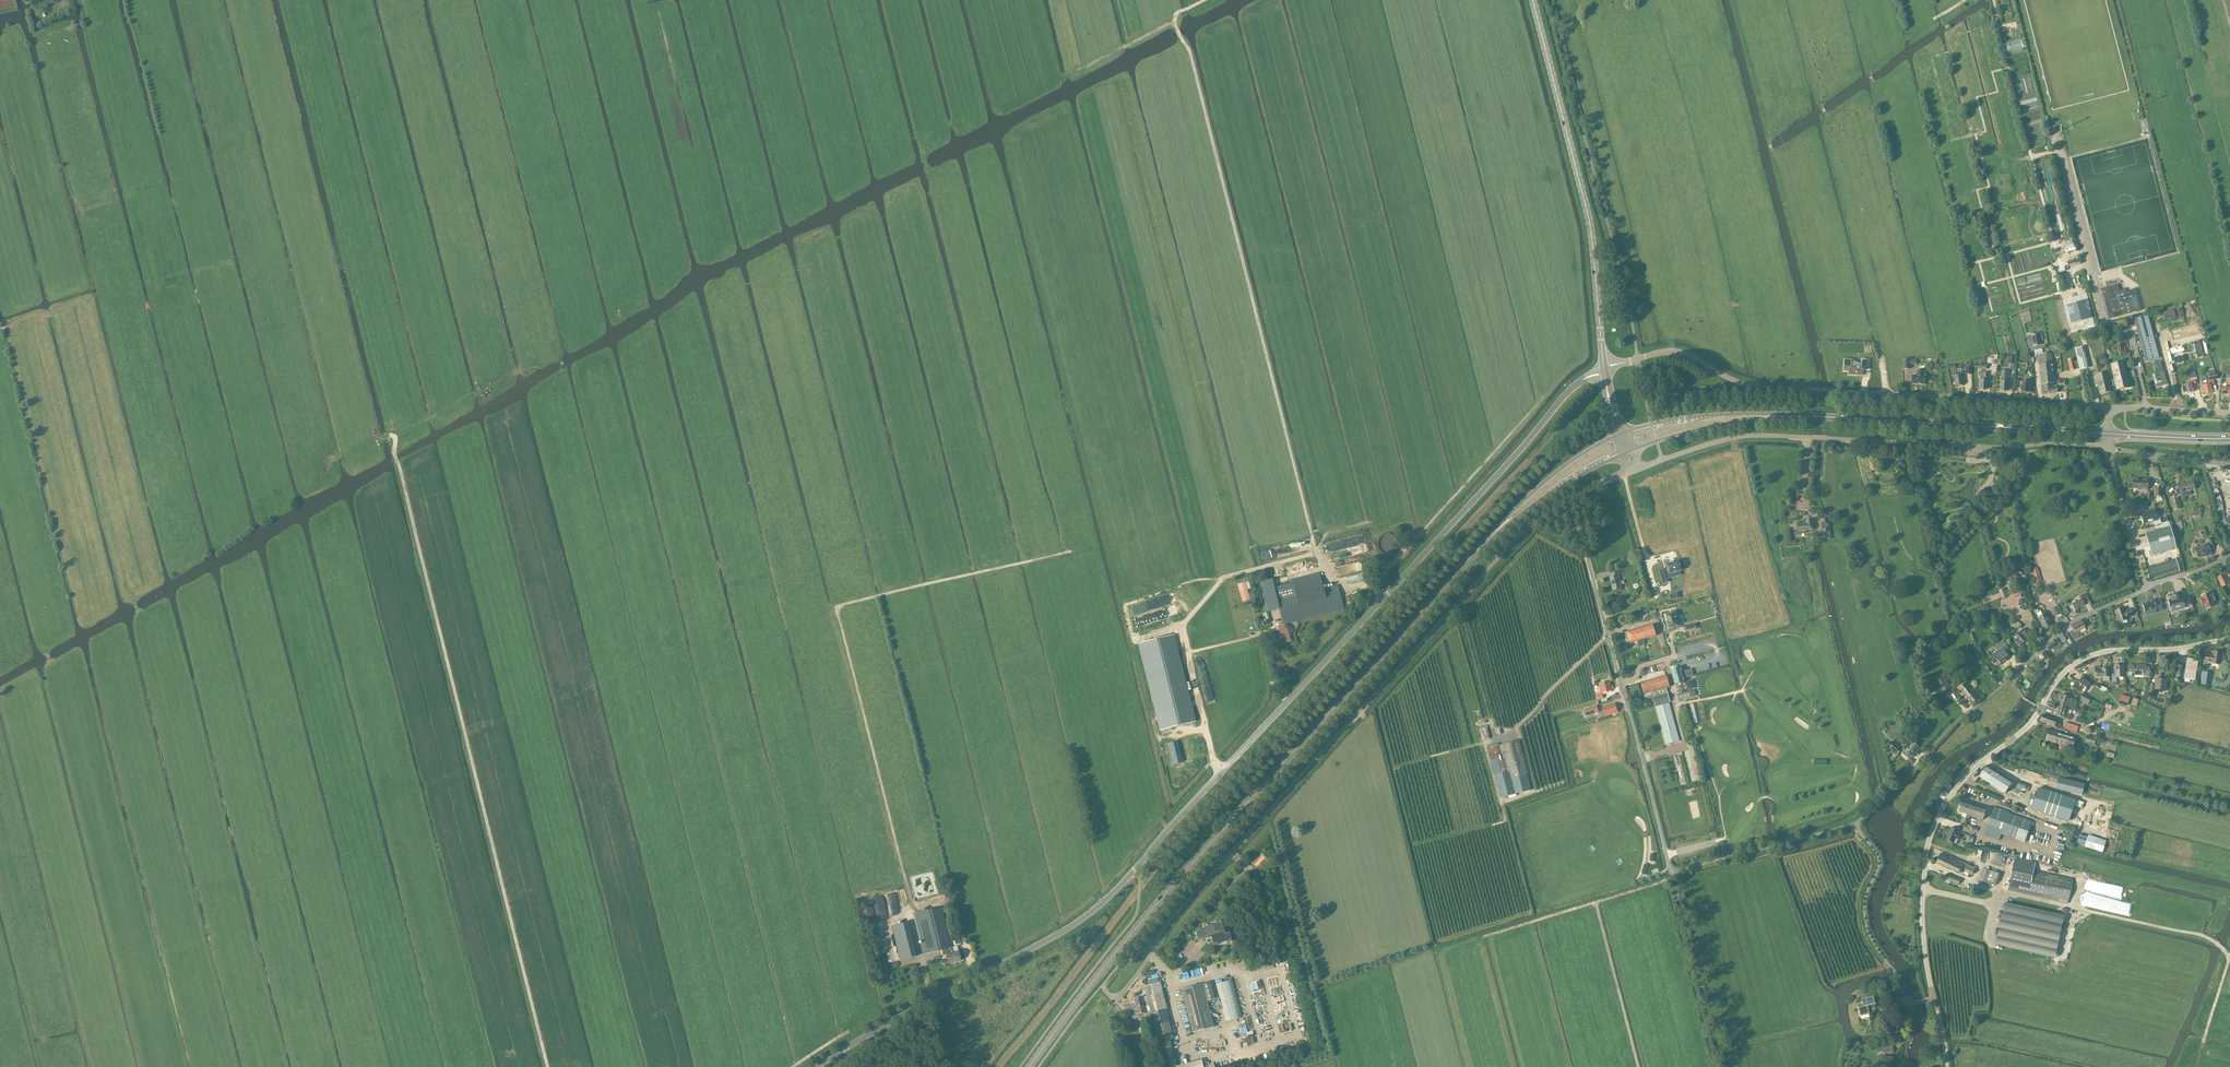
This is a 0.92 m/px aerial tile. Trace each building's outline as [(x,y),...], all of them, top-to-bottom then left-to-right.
[(2106,288),(2102,289),(2103,292),(2110,319),(2110,318),(2124,315),(2141,310),(2135,289),(2125,292),(2122,293),(2119,293),(2119,290),(2117,285),(2106,288)] [(2152,307),(2148,294),(2141,295),(2145,309),(2152,307)] [(2088,296),(2070,301),(2076,325),(2094,320),(2088,296)] [(2163,312),(2165,319),(2175,316),(2173,310),(2163,312)] [(2132,319),(2139,344),(2144,362),(2160,358),(2148,315),(2132,319)] [(2197,334),(2195,323),(2169,329),(2172,341),(2197,334)] [(2031,336),(2033,346),(2041,344),(2039,334),(2031,336)] [(2196,353),(2193,353),(2194,355),(2196,355),(2197,358),(2203,357),(2200,340),(2194,342),(2196,353)] [(2123,343),(2116,344),(2119,354),(2126,352),(2125,348),(2124,348),(2123,343)] [(2075,348),(2080,370),(2086,368),(2081,347),(2075,348)] [(2039,365),(2040,374),(2053,373),(2051,354),(2044,352),(2041,358),(2042,364),(2039,365)] [(1868,370),(1868,359),(1863,359),(1863,365),(1850,364),(1850,360),(1844,359),(1844,369),(1850,369),(1850,373),(1863,373),(1863,370),(1868,370)] [(2068,360),(2070,371),(2076,369),(2074,359),(2068,360)] [(2130,387),(2126,371),(2124,361),(2110,364),(2116,391),(2130,387)] [(2156,363),(2159,374),(2164,372),(2161,362),(2156,363)] [(1912,384),(1925,384),(1926,376),(1924,376),(1924,371),(1917,370),(1917,375),(1912,375),(1912,384)] [(1980,380),(1979,389),(1981,389),(1981,390),(1983,390),(1984,389),(1987,389),(1988,380),(1987,380),(1988,377),(1987,377),(1988,372),(1984,372),(1979,371),(1979,372),(1978,377),(1980,377),(1980,380)] [(2003,381),(2000,381),(2000,390),(2001,390),(2002,392),(2003,392),(2004,391),(2007,391),(2008,382),(2009,371),(2001,371),(2001,379),(2004,379),(2003,381)] [(2107,372),(2101,373),(2095,374),(2100,394),(2112,392),(2107,372)] [(2208,374),(2210,381),(2218,379),(2216,372),(2208,374)] [(1962,386),(1963,385),(1962,379),(1963,379),(1962,373),(1953,374),(1954,377),(1953,377),(1954,381),(1955,381),(1956,386),(1959,386),(1960,386),(1962,386)] [(2054,383),(2053,373),(2040,374),(2041,384),(2054,383)] [(2025,377),(2025,381),(2020,381),(2020,387),(2021,387),(2020,392),(2021,392),(2022,393),(2024,393),(2025,392),(2029,392),(2029,389),(2030,389),(2031,382),(2030,382),(2031,378),(2025,377)] [(2185,385),(2182,386),(2181,386),(2183,393),(2187,392),(2187,393),(2193,392),(2192,385),(2196,384),(2195,380),(2188,382),(2189,384),(2185,385)] [(2203,393),(2206,393),(2206,394),(2212,392),(2211,386),(2215,385),(2214,381),(2201,384),(2203,393)] [(2054,383),(2041,384),(2042,394),(2057,392),(2057,387),(2055,388),(2054,383)] [(2128,488),(2132,489),(2148,489),(2148,480),(2133,479),(2132,482),(2128,482),(2128,488)] [(2181,485),(2181,486),(2179,487),(2181,496),(2187,494),(2187,496),(2191,495),(2190,490),(2195,489),(2193,482),(2181,485)] [(1986,487),(1982,491),(1987,495),(1991,492),(1986,487)] [(2220,494),(2213,495),(2215,501),(2216,506),(2217,511),(2218,518),(2224,517),(2224,510),(2223,504),(2220,494)] [(2171,499),(2174,510),(2181,508),(2178,497),(2171,499)] [(2149,512),(2141,515),(2144,524),(2153,521),(2154,525),(2160,524),(2161,523),(2159,518),(2156,518),(2155,513),(2154,510),(2149,512)] [(1830,536),(1828,519),(1821,520),(1823,537),(1830,536)] [(2224,519),(2219,519),(2220,523),(2224,527),(2226,525),(2228,526),(2224,521),(2225,519),(2224,519)] [(1797,523),(1798,528),(1797,529),(1796,529),(1796,530),(1795,531),(1795,532),(1796,533),(1797,534),(1798,534),(1806,533),(1806,531),(1814,530),(1813,520),(1805,521),(1805,523),(1797,523)] [(2161,523),(2163,530),(2170,528),(2170,526),(2169,521),(2161,523)] [(2170,528),(2163,530),(2149,533),(2151,541),(2148,541),(2151,554),(2176,548),(2173,538),(2170,528)] [(2215,546),(2212,537),(2207,539),(2211,548),(2215,546)] [(2207,543),(2197,548),(2196,546),(2191,548),(2192,550),(2191,551),(2193,556),(2197,554),(2198,558),(2205,555),(2205,556),(2211,553),(2207,543)] [(2159,577),(2177,573),(2174,560),(2156,563),(2159,577)] [(1666,573),(1662,575),(1664,578),(1672,576),(1670,573),(1682,570),(1679,561),(1674,563),(1673,561),(1670,563),(1670,565),(1664,566),(1666,573)] [(2084,570),(2078,575),(2081,579),(2087,574),(2084,570)] [(1613,590),(1616,589),(1617,592),(1622,591),(1621,588),(1618,575),(1620,574),(1619,571),(1610,573),(1611,577),(1610,577),(1613,590)] [(1364,572),(1347,577),(1349,583),(1366,579),(1364,572)] [(1279,608),(1284,625),(1288,624),(1344,610),(1338,585),(1323,589),(1319,573),(1291,580),(1292,583),(1274,587),(1272,579),(1259,583),(1267,611),(1279,608)] [(1237,585),(1242,602),(1250,600),(1246,583),(1237,585)] [(2002,598),(2002,599),(2008,596),(2007,596),(2006,591),(2005,588),(1999,590),(2002,598)] [(2201,594),(2199,595),(2202,601),(2203,600),(2207,607),(2213,603),(2211,599),(2213,597),(2210,590),(2208,591),(2207,589),(2201,591),(2201,594)] [(2084,603),(2089,601),(2087,597),(2085,593),(2079,596),(2080,599),(2072,604),(2075,610),(2085,605),(2084,603)] [(2169,601),(2168,601),(2170,606),(2172,607),(2173,608),(2183,605),(2183,603),(2184,603),(2185,603),(2183,596),(2181,596),(2181,595),(2176,596),(2177,597),(2169,599),(2169,601)] [(2029,610),(2025,598),(2016,601),(2020,613),(2029,610)] [(2150,603),(2140,606),(2143,613),(2152,610),(2153,612),(2156,611),(2153,599),(2149,600),(2150,603)] [(2057,606),(2052,609),(2056,616),(2061,613),(2057,606)] [(2131,609),(2126,610),(2127,611),(2125,612),(2123,608),(2115,611),(2119,622),(2127,619),(2127,618),(2133,616),(2131,609)] [(1268,612),(1261,614),(1263,623),(1270,621),(1268,612)] [(1676,613),(1668,616),(1671,628),(1677,626),(1678,628),(1683,627),(1681,618),(1678,619),(1676,613)] [(2042,615),(2038,617),(2043,629),(2052,625),(2046,613),(2042,615)] [(2061,625),(2069,622),(2066,617),(2059,620),(2061,625)] [(2071,626),(2073,630),(2070,632),(2075,640),(2079,637),(2078,634),(2081,632),(2080,631),(2085,627),(2081,620),(2071,626)] [(1290,634),(1288,624),(1284,625),(1278,626),(1278,627),(1278,634),(1280,634),(1282,644),(1289,642),(1290,645),(1297,643),(1295,633),(1290,634)] [(1652,624),(1627,632),(1630,643),(1637,641),(1639,646),(1645,644),(1643,639),(1652,637),(1655,636),(1652,624)] [(1978,630),(1975,624),(1969,627),(1972,633),(1978,630)] [(2012,635),(2012,636),(2012,637),(2013,637),(2013,638),(2013,639),(2014,640),(2020,646),(2023,643),(2026,641),(2027,642),(2032,637),(2024,628),(2018,634),(2017,633),(2016,633),(2015,633),(2014,633),(2014,634),(2013,634),(2013,635),(2012,635)] [(2067,641),(2068,640),(2065,634),(2064,631),(2058,635),(2062,643),(2067,641)] [(1139,644),(1149,684),(1161,730),(1195,722),(1173,636),(1139,644)] [(2061,645),(2059,642),(2056,638),(2053,641),(2053,640),(2045,647),(2048,651),(2052,648),(2054,650),(2058,647),(2061,645)] [(1992,654),(1993,655),(1989,658),(1992,663),(1997,659),(2001,665),(2007,660),(2007,659),(2010,657),(2005,652),(2009,648),(2005,643),(1997,648),(1998,649),(1992,654)] [(2051,657),(2045,650),(2041,654),(2046,660),(2051,657)] [(2222,653),(2214,652),(2213,656),(2207,654),(2206,661),(2212,662),(2212,663),(2220,665),(2222,653)] [(2185,669),(2184,676),(2183,679),(2195,681),(2198,660),(2187,658),(2185,669)] [(2133,677),(2134,675),(2142,675),(2142,674),(2145,674),(2145,677),(2150,677),(2151,667),(2146,667),(2146,666),(2130,665),(2130,670),(2127,671),(2126,674),(2127,677),(2130,678),(2133,677)] [(2115,674),(2112,674),(2112,682),(2118,682),(2118,678),(2124,677),(2123,666),(2115,667),(2115,674)] [(2181,676),(2184,676),(2185,669),(2182,668),(2182,666),(2177,666),(2176,676),(2181,676)] [(1685,682),(1685,681),(1684,678),(1691,676),(1690,670),(1683,671),(1681,667),(1671,670),(1675,684),(1685,682)] [(2109,669),(2102,669),(2102,671),(2094,671),(2094,678),(2102,677),(2109,677),(2109,669)] [(2202,677),(2200,684),(2208,685),(2210,672),(2202,671),(2202,672),(2202,677)] [(1655,706),(1656,706),(1669,702),(1670,702),(1666,688),(1670,687),(1666,675),(1641,683),(1644,694),(1651,692),(1655,706)] [(1948,692),(1949,694),(1953,691),(1949,687),(1950,686),(1943,677),(1937,681),(1946,693),(1948,692)] [(2076,681),(2074,684),(2072,687),(2080,693),(2084,687),(2086,689),(2090,684),(2082,678),(2078,683),(2076,681)] [(2026,679),(2022,683),(2027,689),(2030,686),(2029,685),(2030,684),(2026,679)] [(2154,699),(2155,690),(2165,691),(2167,681),(2155,679),(2154,685),(2150,684),(2150,689),(2149,698),(2154,699)] [(1599,683),(1599,684),(1601,693),(1612,690),(1610,681),(1599,683)] [(1966,682),(1965,684),(1959,688),(1971,704),(1978,698),(1966,682)] [(2094,688),(2099,690),(2105,693),(2107,689),(2101,686),(2096,684),(2095,686),(2094,688)] [(1677,695),(1679,700),(1691,697),(1689,691),(1677,695)] [(2060,700),(2059,706),(2070,709),(2075,711),(2076,707),(2070,706),(2072,700),(2069,699),(2070,697),(2062,695),(2062,696),(2060,695),(2059,699),(2060,700)] [(2121,695),(2118,704),(2127,706),(2130,697),(2121,695)] [(1679,741),(1669,703),(1669,702),(1656,706),(1656,707),(1666,744),(1679,741)] [(1615,704),(1603,708),(1605,716),(1617,712),(1615,704)] [(1583,711),(1586,717),(1599,712),(1596,706),(1583,711)] [(2059,706),(2057,711),(2068,714),(2070,709),(2059,706)] [(2072,715),(2068,714),(2057,711),(2056,715),(2064,718),(2070,720),(2072,715)] [(2055,726),(2055,725),(2057,719),(2043,714),(2041,721),(2055,726)] [(2065,729),(2070,730),(2076,732),(2078,727),(2066,723),(2065,729)] [(1491,738),(1488,727),(1482,729),(1485,740),(1491,738)] [(1524,728),(1539,789),(1542,789),(1526,728),(1524,728)] [(1520,730),(1536,791),(1538,790),(1523,730),(1520,730)] [(2045,740),(2073,748),(2076,737),(2048,730),(2045,740)] [(2096,739),(2087,736),(2085,742),(2094,745),(2096,739)] [(1487,749),(1500,798),(1531,790),(1526,774),(1518,741),(1500,746),(1499,746),(1487,749)] [(1903,748),(1906,750),(1904,752),(1910,756),(1918,746),(1913,742),(1909,747),(1906,744),(1903,748)] [(1179,744),(1170,745),(1177,770),(1185,768),(1183,758),(1186,757),(1182,749),(1180,749),(1179,744)] [(1893,744),(1890,748),(1897,754),(1901,750),(1893,744)] [(2005,794),(2012,782),(1986,766),(1979,777),(2005,794)] [(2059,778),(2057,787),(2082,793),(2085,784),(2059,778)] [(2019,782),(2017,787),(2021,788),(2020,790),(2024,791),(2025,790),(2027,784),(2019,782)] [(2033,805),(2032,809),(2069,821),(2073,806),(2075,800),(2038,788),(2036,796),(2033,805)] [(2083,802),(2075,800),(2073,806),(2081,808),(2083,802)] [(1969,820),(1970,816),(1983,820),(1986,810),(1961,801),(1958,812),(1966,815),(1965,819),(1969,820)] [(2014,809),(2020,812),(2023,806),(2017,803),(2014,809)] [(2031,821),(2008,813),(2009,812),(1994,807),(1984,836),(1999,841),(2001,834),(2024,842),(2031,821)] [(1961,834),(1957,833),(1958,831),(1950,828),(1945,840),(1953,843),(1955,839),(1958,840),(1961,834)] [(2080,834),(2077,844),(2085,846),(2088,837),(2080,834)] [(1959,874),(1962,869),(1973,874),(1976,868),(1951,856),(1950,858),(1940,854),(1936,863),(1959,874)] [(2014,857),(2014,858),(2007,890),(2068,904),(2073,879),(2034,870),(2036,862),(2014,857)] [(1980,878),(1978,882),(1986,885),(1991,887),(1992,883),(1987,881),(1991,871),(1983,868),(1980,878)] [(2000,874),(1991,871),(1987,881),(1992,883),(1996,884),(2000,874)] [(1960,880),(1946,875),(1944,879),(1958,885),(1960,880)] [(2083,905),(2129,914),(2131,903),(2103,898),(2104,894),(2120,897),(2122,887),(2091,881),(2089,891),(2101,893),(2101,896),(2085,893),(2083,905)] [(2064,916),(2005,903),(1995,945),(2055,958),(2064,916)] [(942,949),(952,947),(941,907),(915,914),(925,954),(942,949)] [(1965,910),(1957,907),(1952,921),(1959,924),(1965,910)] [(1211,937),(1213,946),(1223,944),(1230,942),(1232,941),(1229,932),(1228,933),(1225,933),(1222,920),(1213,922),(1203,925),(1207,939),(1211,937)] [(892,926),(900,960),(917,956),(908,922),(892,926)] [(952,947),(942,949),(944,955),(947,954),(949,963),(961,960),(959,951),(954,952),(953,947),(952,947)] [(1242,1017),(1233,980),(1217,984),(1226,1021),(1242,1017)] [(1151,1013),(1166,1009),(1167,1009),(1160,982),(1144,986),(1147,1001),(1148,1003),(1149,1006),(1151,1013)] [(1214,1027),(1203,984),(1181,989),(1192,1033),(1214,1027)] [(1873,996),(1866,998),(1862,998),(1863,1006),(1859,1007),(1860,1016),(1869,1014),(1868,1005),(1875,1004),(1873,996)] [(1148,1003),(1147,1001),(1143,1002),(1142,997),(1134,999),(1136,1007),(1143,1005),(1143,1004),(1148,1003)] [(1144,1007),(1149,1006),(1148,1003),(1143,1004),(1143,1005),(1136,1007),(1138,1015),(1145,1013),(1144,1007)] [(1878,1055),(1893,1053),(1892,1047),(1877,1049),(1878,1055)]
